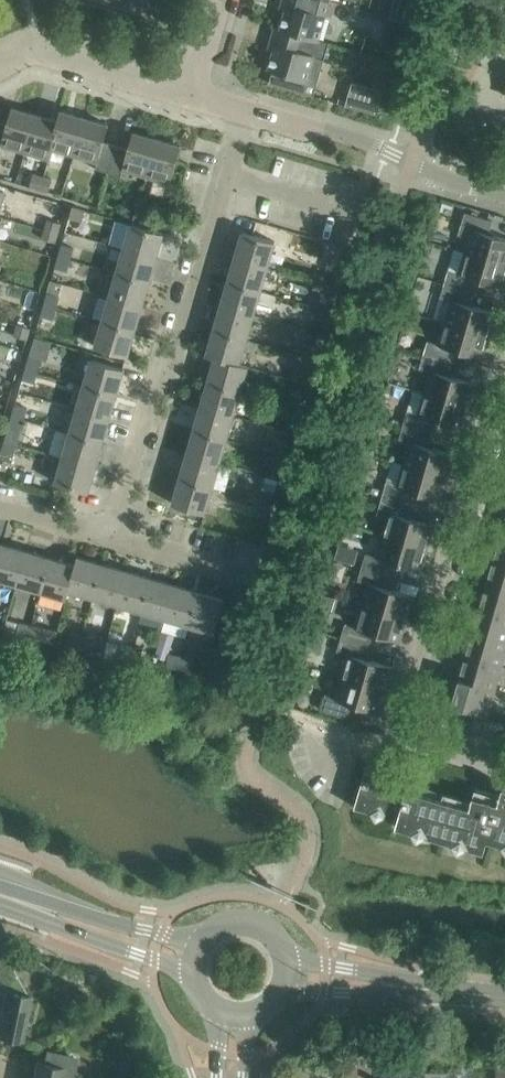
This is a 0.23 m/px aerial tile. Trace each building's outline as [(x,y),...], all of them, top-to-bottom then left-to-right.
[(312,0),(283,0),(282,2),(287,4),(280,28),(278,27),(277,28),(318,40),(318,39),(326,14),(310,9),(312,0)] [(392,3),(388,16),(403,20),(406,7),(392,3)] [(390,19),(386,32),(397,35),(401,23),(390,19)] [(278,27),(275,26),(270,43),(276,44),(271,59),(268,60),(266,67),(264,67),(264,68),(273,71),(269,83),(313,95),(314,94),(303,91),(306,80),(317,83),(329,42),(318,39),(318,40),(277,28),(278,27)] [(352,81),(346,105),(377,114),(384,91),(352,81)] [(35,113),(12,107),(7,124),(0,122),(0,149),(1,145),(24,152),(35,113)] [(74,154),(84,117),(60,110),(58,120),(59,120),(51,148),(52,149),(74,154)] [(59,120),(58,120),(35,113),(24,152),(49,159),(52,149),(51,148),(59,120)] [(108,172),(116,144),(104,141),(109,124),(84,117),(74,154),(97,161),(95,168),(108,172)] [(146,176),(157,138),(134,131),(129,148),(116,144),(108,172),(121,175),(123,169),(146,176)] [(181,145),(157,138),(146,176),(170,183),(181,145)] [(39,189),(42,176),(33,173),(29,186),(39,189)] [(48,192),(52,179),(42,176),(39,189),(48,192)] [(82,221),(85,209),(73,206),(69,217),(82,221)] [(160,216),(136,209),(132,223),(156,230),(160,216)] [(461,226),(458,234),(469,237),(465,251),(504,262),(504,238),(489,233),(493,220),(465,212),(461,226)] [(58,232),(60,222),(47,218),(45,228),(58,232)] [(164,232),(156,230),(132,223),(131,223),(124,247),(156,257),(164,232)] [(55,241),(58,232),(45,228),(42,238),(55,241)] [(243,231),(235,256),(268,265),(275,241),(243,231)] [(62,243),(58,255),(71,259),(74,247),(62,243)] [(149,281),(156,257),(124,247),(117,272),(149,281)] [(504,281),(504,262),(465,251),(459,272),(448,269),(444,283),(472,291),(476,278),(503,286),(504,281)] [(67,270),(71,259),(58,255),(55,267),(67,270)] [(261,290),(268,265),(235,256),(228,280),(261,290)] [(339,272),(342,260),(330,256),(326,268),(339,272)] [(142,306),(149,281),(117,272),(109,296),(142,306)] [(51,279),(47,292),(60,295),(63,283),(51,279)] [(254,315),(261,290),(228,280),(221,305),(254,315)] [(468,304),(472,291),(444,283),(440,297),(451,300),(445,321),(489,335),(496,312),(468,304)] [(56,307),(60,295),(47,292),(44,303),(56,307)] [(328,310),(331,298),(319,295),(315,306),(328,310)] [(135,331),(142,306),(109,296),(102,321),(135,331)] [(53,318),(56,307),(44,303),(41,315),(53,318)] [(246,339),(254,315),(221,305),(214,330),(246,339)] [(324,321),(328,310),(315,306),(312,318),(324,321)] [(128,355),(135,331),(102,321),(95,346),(128,355)] [(483,357),(489,335),(445,321),(438,343),(428,340),(424,354),(451,362),(455,349),(483,357)] [(27,339),(30,327),(17,324),(14,335),(27,339)] [(240,363),(246,339),(214,330),(207,354),(215,357),(248,366),(248,365),(240,363)] [(314,358),(317,346),(304,343),(301,354),(314,358)] [(310,369),(314,358),(301,354),(298,366),(310,369)] [(448,375),(451,362),(424,354),(420,368),(430,371),(424,392),(469,405),(475,383),(448,375)] [(38,370),(41,359),(29,355),(26,367),(38,370)] [(241,391),(248,366),(215,357),(208,381),(241,391)] [(124,368),(103,362),(91,358),(84,383),(117,393),(124,368)] [(35,382),(38,370),(26,367),(22,378),(35,382)] [(234,415),(241,391),(208,381),(201,405),(234,415)] [(110,417),(117,393),(84,383),(77,408),(110,417)] [(462,428),(469,405),(424,392),(414,389),(407,411),(403,425),(431,433),(435,420),(462,428)] [(299,407),(302,396),(290,392),(287,404),(299,407)] [(24,419),(27,407),(15,403),(12,415),(24,419)] [(296,419),(299,407),(287,404),(283,415),(296,419)] [(243,418),(234,415),(201,405),(194,430),(227,439),(236,442),(243,418)] [(102,442),(110,417),(77,408),(70,432),(102,442)] [(21,430),(24,419),(12,415),(8,427),(21,430)] [(427,446),(431,433),(403,425),(399,438),(410,441),(404,463),(448,476),(455,454),(427,446)] [(102,442),(70,432),(57,429),(50,453),(63,457),(95,466),(102,442)] [(220,464),(227,439),(194,430),(187,454),(220,464)] [(5,439),(1,451),(14,454),(17,443),(5,439)] [(285,456),(288,444),(276,441),(273,452),(285,456)] [(282,467),(285,456),(273,452),(269,464),(282,467)] [(212,488),(220,464),(187,454),(180,479),(212,488)] [(88,491),(95,466),(63,457),(56,482),(88,491)] [(442,499),(448,476),(404,463),(397,485),(387,482),(383,495),(410,503),(414,491),(442,499)] [(205,512),(212,488),(180,479),(173,503),(205,512)] [(271,504),(274,492),(262,489),(259,500),(271,504)] [(406,516),(410,503),(383,495),(377,514),(380,519),(387,521),(383,534),(428,547),(434,524),(406,516)] [(268,515),(271,504),(259,500),(255,512),(268,515)] [(502,533),(494,557),(504,560),(504,534),(502,533)] [(421,570),(428,547),(383,534),(376,556),(366,552),(362,566),(390,574),(393,561),(421,570)] [(26,551),(2,543),(0,549),(0,578),(17,583),(26,551)] [(41,590),(50,558),(26,551),(17,583),(41,590)] [(92,596),(102,563),(77,556),(75,565),(69,589),(92,596)] [(494,557),(487,582),(504,587),(504,560),(494,557)] [(69,589),(75,565),(50,558),(41,590),(67,598),(69,589)] [(117,603),(126,570),(102,563),(92,596),(117,603)] [(386,587),(390,574),(362,566),(358,580),(369,583),(362,605),(407,618),(414,595),(386,587)] [(142,610),(151,578),(126,570),(117,603),(142,610)] [(166,617),(176,585),(151,578),(142,610),(166,617)] [(487,582),(480,606),(504,613),(504,587),(487,582)] [(191,625),(200,592),(176,585),(166,617),(191,625)] [(225,599),(200,592),(191,625),(215,632),(225,599)] [(400,640),(407,618),(362,605),(356,626),(345,623),(341,637),(369,645),(373,632),(400,640)] [(480,606),(473,631),(504,640),(504,613),(480,606)] [(29,637),(31,624),(20,622),(17,634),(29,637)] [(43,627),(31,624),(29,637),(40,639),(43,627)] [(473,631),(466,655),(502,666),(504,657),(504,640),(473,631)] [(79,647),(82,635),(70,632),(68,645),(79,647)] [(94,637),(82,635),(79,647),(91,650),(94,637)] [(365,658),(369,645),(341,637),(337,651),(348,654),(342,676),(386,689),(393,666),(365,658)] [(129,658),(131,645),(119,643),(117,655),(129,658)] [(143,648),(131,645),(129,658),(140,660),(143,648)] [(178,668),(181,655),(169,653),(166,665),(178,668)] [(193,658),(181,655),(178,668),(190,670),(193,658)] [(502,666),(466,655),(459,679),(495,690),(502,666)] [(380,711),(386,689),(342,676),(335,697),(325,694),(321,708),(349,716),(352,703),(380,711)] [(495,690),(459,679),(452,704),(488,715),(495,690)] [(503,784),(500,795),(475,788),(470,807),(409,789),(410,782),(366,769),(355,806),(372,811),(377,819),(385,815),(398,819),(396,825),(414,830),(418,838),(427,834),(454,842),(459,850),(467,846),(484,851),(488,839),(503,843),(504,846),(504,785),(503,784)] [(18,956),(0,952),(0,1035),(23,1040),(33,995),(29,994),(15,970),(18,956)] [(63,1074),(76,1077),(80,1056),(49,1049),(46,1063),(36,1061),(33,1077),(62,1077),(63,1074)] [(462,1072),(389,1064),(387,1077),(462,1077),(462,1072)]
